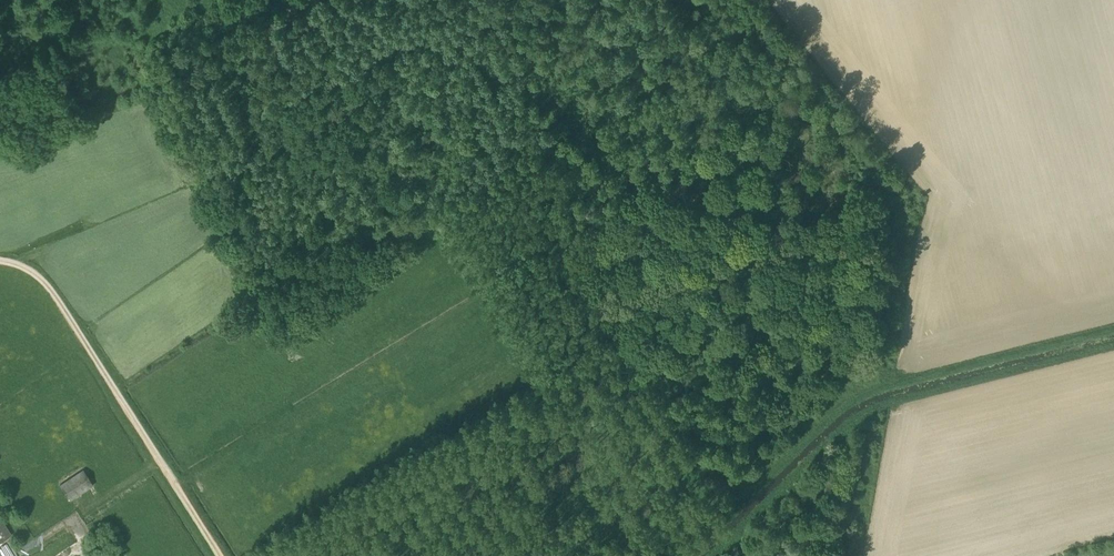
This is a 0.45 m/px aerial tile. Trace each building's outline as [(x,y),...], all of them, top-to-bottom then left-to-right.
[(70,500),(84,491),(93,485),(83,470),(60,485),(70,500)] [(0,517),(0,541),(11,534),(0,517)]
